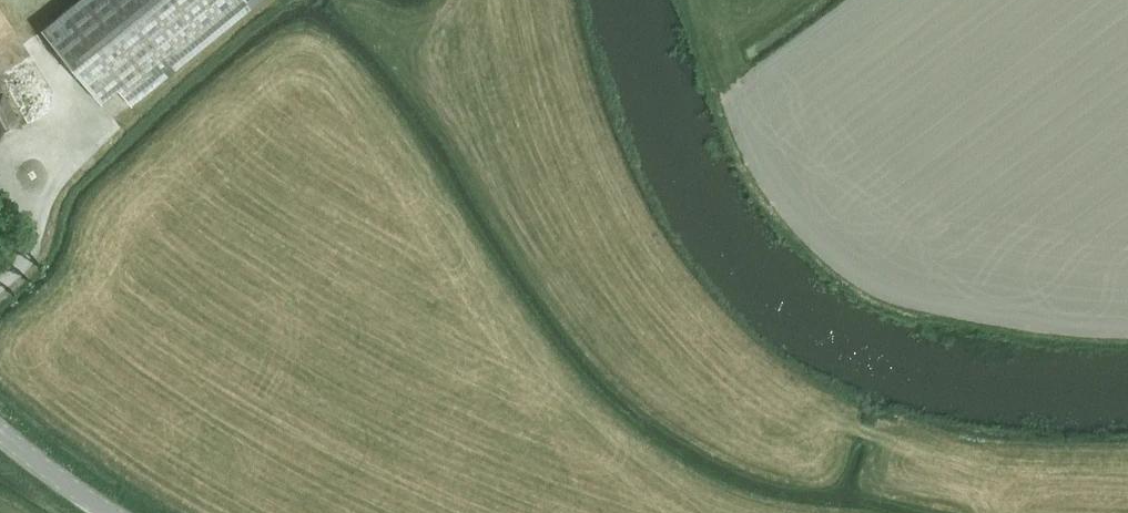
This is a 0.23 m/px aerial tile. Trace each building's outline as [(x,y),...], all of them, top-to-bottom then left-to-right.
[(101,103),(118,89),(131,105),(260,0),(77,0),(41,29),(101,103)] [(22,127),(4,93),(6,92),(0,82),(0,139),(22,127)]
